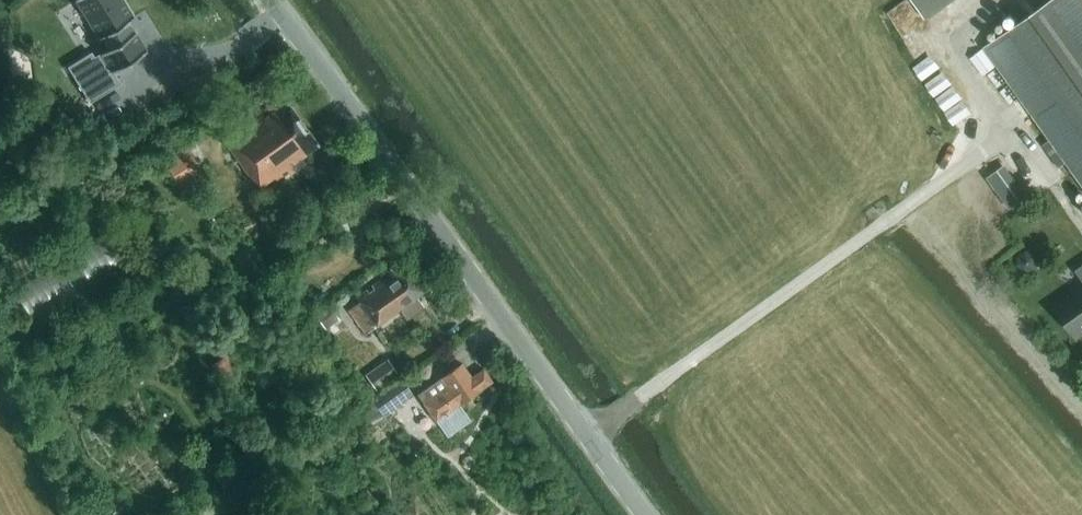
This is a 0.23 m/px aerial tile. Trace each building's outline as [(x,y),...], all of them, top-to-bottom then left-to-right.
[(138,28),(130,18),(137,13),(127,0),(77,0),(104,37),(105,36),(113,46),(106,51),(112,59),(84,79),(100,100),(128,79),(120,69),(152,45),(139,27),(138,28)] [(927,20),(954,0),(913,0),(927,20)] [(1070,160),(1081,177),(1081,0),(1050,0),(987,45),(1053,136),(1042,145),(1059,168),(1070,160)] [(39,82),(58,81),(57,68),(38,69),(39,82)] [(301,157),(318,144),(287,101),(265,117),(262,113),(225,140),(250,176),(252,174),(264,192),(305,163),(301,157)] [(200,167),(194,157),(188,146),(186,142),(163,155),(177,180),(200,167)] [(1005,164),(987,176),(1010,209),(1028,196),(1005,164)] [(25,286),(40,313),(125,268),(110,240),(25,286)] [(1018,255),(1017,264),(1022,271),(1031,273),(1038,268),(1040,259),(1034,251),(1025,250),(1018,255)] [(403,306),(424,290),(403,262),(392,270),(390,268),(380,276),(383,279),(371,287),(356,298),(359,301),(348,310),(366,333),(401,307),(403,306)] [(1055,307),(1076,336),(1081,332),(1081,287),(1055,307)] [(341,331),(338,325),(335,322),(340,319),(329,303),(315,313),(315,314),(328,332),(332,337),(341,331)] [(239,374),(228,354),(211,364),(223,384),(239,374)] [(377,390),(399,374),(388,358),(366,374),(377,390)] [(492,381),(483,369),(472,377),(462,363),(441,377),(447,385),(423,402),(436,420),(492,381)] [(384,416),(414,395),(401,376),(371,397),(384,416)] [(417,394),(423,402),(447,385),(441,377),(417,394)]
